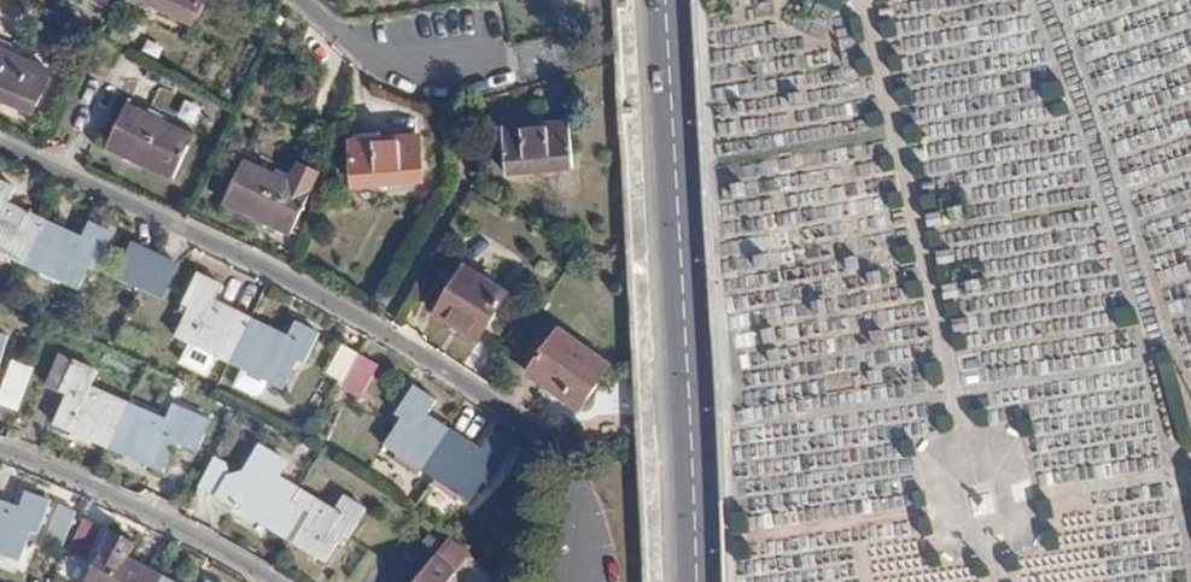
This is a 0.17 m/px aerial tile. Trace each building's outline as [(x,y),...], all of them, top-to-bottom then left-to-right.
[(193,29),(206,0),(131,0),(193,29)] [(0,50),(0,96),(33,110),(50,73),(0,50)] [(193,144),(128,114),(109,152),(174,183),(193,144)] [(425,135),(352,136),(352,177),(425,177),(425,135)] [(566,135),(493,135),(493,176),(566,176),(566,135)] [(280,188),(242,170),(224,207),(289,238),(317,180),(290,167),(280,188)] [(0,178),(0,245),(26,258),(47,215),(8,196),(13,185),(0,178)] [(87,234),(47,215),(26,258),(81,285),(95,257),(100,259),(113,232),(93,222),(87,234)] [(153,258),(133,249),(118,280),(138,290),(153,258)] [(173,268),(153,258),(138,290),(158,299),(173,268)] [(221,284),(201,275),(186,302),(192,304),(178,331),(231,358),(253,316),(216,297),(221,284)] [(502,312),(438,277),(418,312),(482,348),(502,312)] [(294,337),(253,316),(231,358),(245,365),(236,382),(257,392),(263,390),(270,378),(286,387),(299,360),(304,363),(318,337),(300,327),(294,337)] [(612,383),(551,344),(529,377),(590,417),(612,383)] [(355,362),(337,351),(322,376),(340,387),(355,362)] [(47,382),(69,392),(85,398),(92,383),(97,370),(59,354),(47,382)] [(12,356),(0,386),(0,406),(15,412),(33,364),(12,356)] [(373,372),(355,362),(340,387),(358,397),(373,372)] [(1149,362),(1167,436),(1171,435),(1155,362),(1149,362)] [(111,442),(129,399),(92,383),(85,398),(69,392),(57,419),(111,442)] [(384,447),(432,479),(444,460),(433,452),(445,433),(423,419),(429,410),(410,398),(395,421),(400,424),(384,447)] [(172,417),(129,399),(111,442),(168,467),(180,440),(165,433),(172,417)] [(165,433),(180,440),(201,449),(214,422),(178,405),(172,417),(165,433)] [(479,455),(445,433),(433,452),(444,460),(432,479),(468,503),(484,479),(488,482),(504,458),(486,446),(479,455)] [(282,457),(255,445),(238,474),(227,471),(216,493),(291,536),(304,513),(289,502),(298,486),(275,471),(282,457)] [(340,508),(298,486),(289,502),(304,513),(291,536),(287,543),(309,556),(313,549),(329,558),(344,531),(349,534),(363,509),(345,499),(340,508)] [(30,493),(28,503),(0,496),(0,548),(27,556),(34,527),(41,529),(52,500),(30,493)] [(80,512),(61,504),(50,535),(67,542),(80,512)] [(168,572),(130,552),(136,540),(114,530),(102,558),(107,563),(97,581),(163,581),(168,572)] [(411,581),(444,581),(462,559),(440,542),(411,581)] [(344,579),(348,581),(373,581),(382,569),(361,555),(344,579)] [(168,572),(163,581),(188,581),(168,572)]
